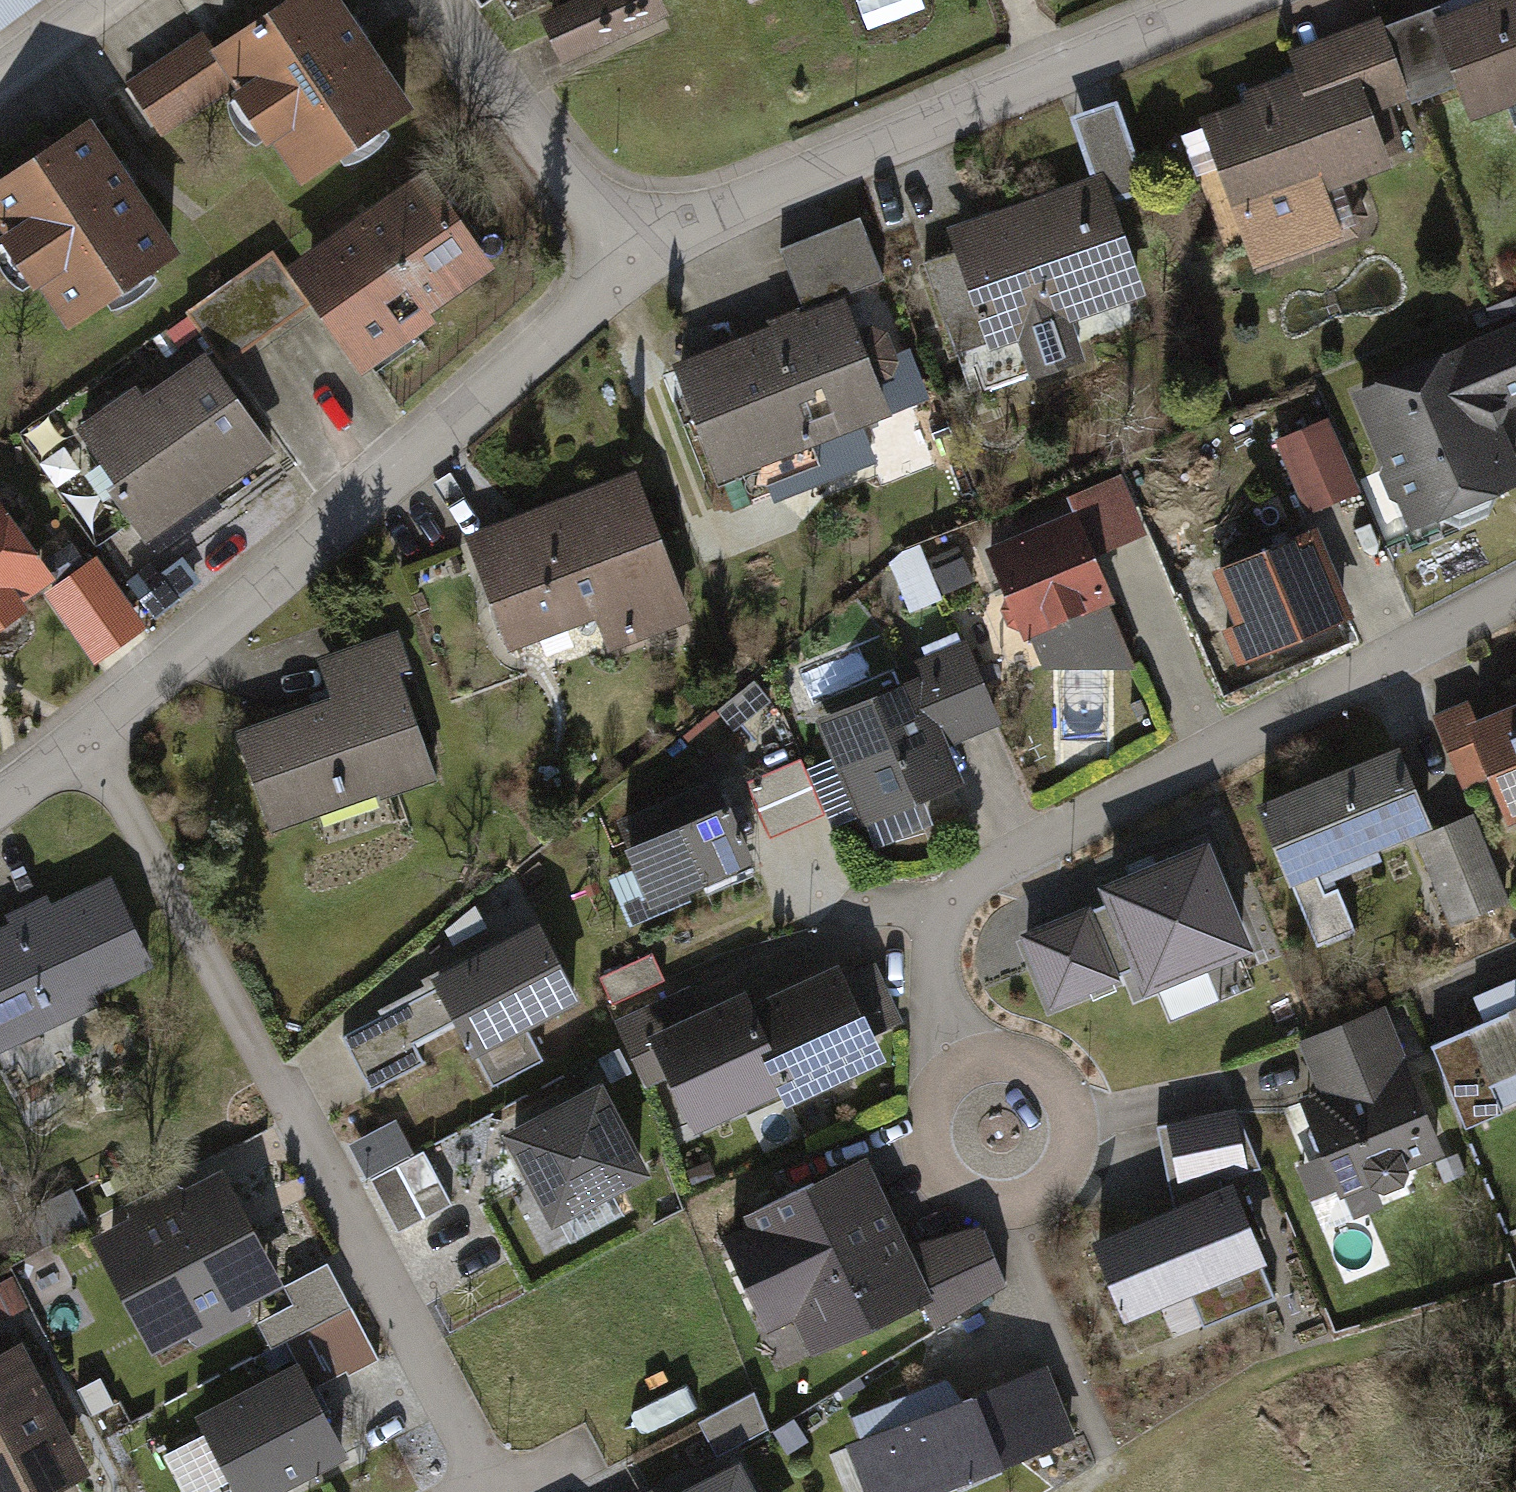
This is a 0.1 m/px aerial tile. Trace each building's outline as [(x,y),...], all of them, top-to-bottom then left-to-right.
[(36,0),(0,0),(0,26),(36,0)] [(196,59),(219,94),(284,193),(399,117),(321,0),(286,0),(202,56),(196,59)] [(553,70),(657,25),(647,0),(569,0),(530,17),(553,70)] [(1402,106),(1444,89),(1462,126),(1498,111),(1506,130),(1515,126),(1515,0),(1473,0),(1435,14),(1429,5),(1374,27),(1402,106)] [(1402,106),(1374,27),(1369,18),(1277,53),(1284,74),(1232,94),(1236,105),(1189,122),(1245,273),(1359,231),(1346,186),(1418,154),(1402,106)] [(190,37),(113,88),(148,141),(219,94),(196,59),(202,56),(190,37)] [(961,259),(926,270),(958,371),(1029,349),(1043,392),(1097,375),(1084,335),(1154,313),(1120,208),(1153,198),(1126,113),(1074,129),(1093,186),(952,231),(961,259)] [(16,298),(22,293),(52,340),(169,264),(78,126),(0,177),(0,274),(16,298)] [(411,177),(273,275),(298,310),(350,383),(425,330),(418,320),(481,275),(411,177)] [(685,372),(725,480),(897,415),(855,305),(895,290),(871,227),(787,259),(811,324),(685,372)] [(259,255),(171,318),(210,372),(298,310),(273,275),(259,255)] [(1405,535),(1515,486),(1515,481),(1488,417),(1515,405),(1515,321),(1344,395),(1405,535)] [(122,393),(59,436),(99,493),(91,498),(128,552),(262,459),(191,357),(128,400),(122,393)] [(1297,514),(1349,494),(1320,419),(1268,439),(1297,514)] [(451,540),(494,661),(585,628),(596,661),(682,630),(627,476),(451,540)] [(1062,515),(976,553),(1014,642),(1020,639),(1096,606),(1102,604),(1082,559),(1135,536),(1109,476),(1055,499),(1062,515)] [(36,613),(31,606),(62,584),(0,496),(0,638),(36,613)] [(1226,669),(1345,621),(1308,532),(1203,575),(1224,628),(1212,633),(1226,669)] [(931,592),(933,597),(964,584),(949,549),(918,562),(931,592)] [(931,592),(918,562),(915,554),(891,565),(893,570),(886,573),(900,605),(931,592)] [(97,559),(45,598),(97,668),(150,629),(97,559)] [(1096,606),(1020,639),(1031,669),(1126,671),(1096,606)] [(953,626),(960,645),(981,637),(973,618),(953,626)] [(222,736),(256,838),(364,802),(367,810),(424,791),(386,679),(398,675),(385,635),(302,662),(316,705),(222,736)] [(892,686),(803,722),(850,833),(958,789),(941,748),(989,728),(953,642),(886,670),(892,686)] [(1515,687),(1458,711),(1456,707),(1420,721),(1452,797),(1472,789),(1492,838),(1515,828),(1515,687)] [(1097,740),(1051,740),(1051,759),(1097,758),(1097,740)] [(1277,892),(1403,842),(1423,834),(1389,749),(1243,807),(1277,892)] [(606,826),(645,918),(743,878),(704,785),(606,826)] [(1461,819),(1423,834),(1403,842),(1438,931),(1497,907),(1461,819)] [(1132,1001),(1241,957),(1198,850),(1092,892),(1098,907),(1081,913),(1079,909),(1008,937),(1039,1015),(1111,986),(1108,978),(1121,973),(1132,1001)] [(93,1015),(87,1002),(142,976),(99,883),(39,910),(35,901),(0,917),(0,1058),(93,1015)] [(439,1031),(457,1062),(464,1058),(515,1033),(566,1008),(526,927),(415,986),(439,1031)] [(588,978),(601,1006),(653,982),(640,954),(588,978)] [(863,967),(830,982),(857,1043),(890,1029),(863,967)] [(825,971),(738,1009),(760,1058),(748,1063),(765,1102),(770,1113),(869,1070),(857,1043),(830,982),(825,971)] [(1459,1004),(1470,1029),(1515,1009),(1515,979),(1459,1004)] [(439,1031),(415,986),(368,1010),(369,1020),(333,1038),(360,1091),(411,1065),(403,1049),(439,1031)] [(631,1095),(652,1086),(633,1042),(689,1018),(677,991),(601,1025),(631,1095)] [(677,1141),(765,1102),(748,1063),(760,1058),(738,1009),(733,999),(689,1018),(633,1042),(652,1086),(677,1141)] [(1377,1007),(1286,1043),(1306,1092),(1286,1100),(1328,1205),(1438,1161),(1377,1007)] [(1470,1029),(1417,1052),(1454,1137),(1491,1121),(1488,1114),(1515,1102),(1515,1009),(1470,1029)] [(515,1033),(464,1058),(480,1091),(531,1066),(515,1033)] [(490,1141),(539,1235),(640,1183),(590,1088),(490,1141)] [(1225,1110),(1152,1124),(1165,1191),(1238,1176),(1225,1110)] [(358,1180),(384,1232),(438,1205),(412,1153),(358,1180)] [(913,1311),(922,1307),(898,1253),(858,1166),(732,1223),(736,1232),(711,1244),(754,1339),(780,1328),(796,1364),(913,1311)] [(212,1173),(81,1242),(145,1361),(181,1342),(186,1351),(243,1321),(237,1309),(274,1289),(212,1173)] [(1114,1328),(1258,1270),(1225,1190),(1081,1248),(1114,1328)] [(913,1311),(923,1333),(994,1289),(969,1233),(898,1253),(922,1307),(913,1311)] [(306,1390),(337,1374),(340,1380),(371,1364),(320,1265),(274,1289),(282,1306),(250,1323),(262,1347),(280,1338),(294,1367),(306,1390)] [(16,1310),(0,1278),(0,1318),(16,1310)] [(79,1481),(14,1351),(0,1358),(0,1491),(56,1491),(79,1481)] [(227,1491),(286,1491),(346,1459),(306,1390),(294,1367),(189,1424),(227,1491)] [(840,1423),(848,1446),(835,1451),(850,1491),(948,1491),(1063,1449),(1036,1377),(949,1409),(940,1386),(840,1423)] [(726,1471),(685,1491),(737,1491),(726,1471)] [(644,1491),(677,1491),(670,1479),(644,1491)]
